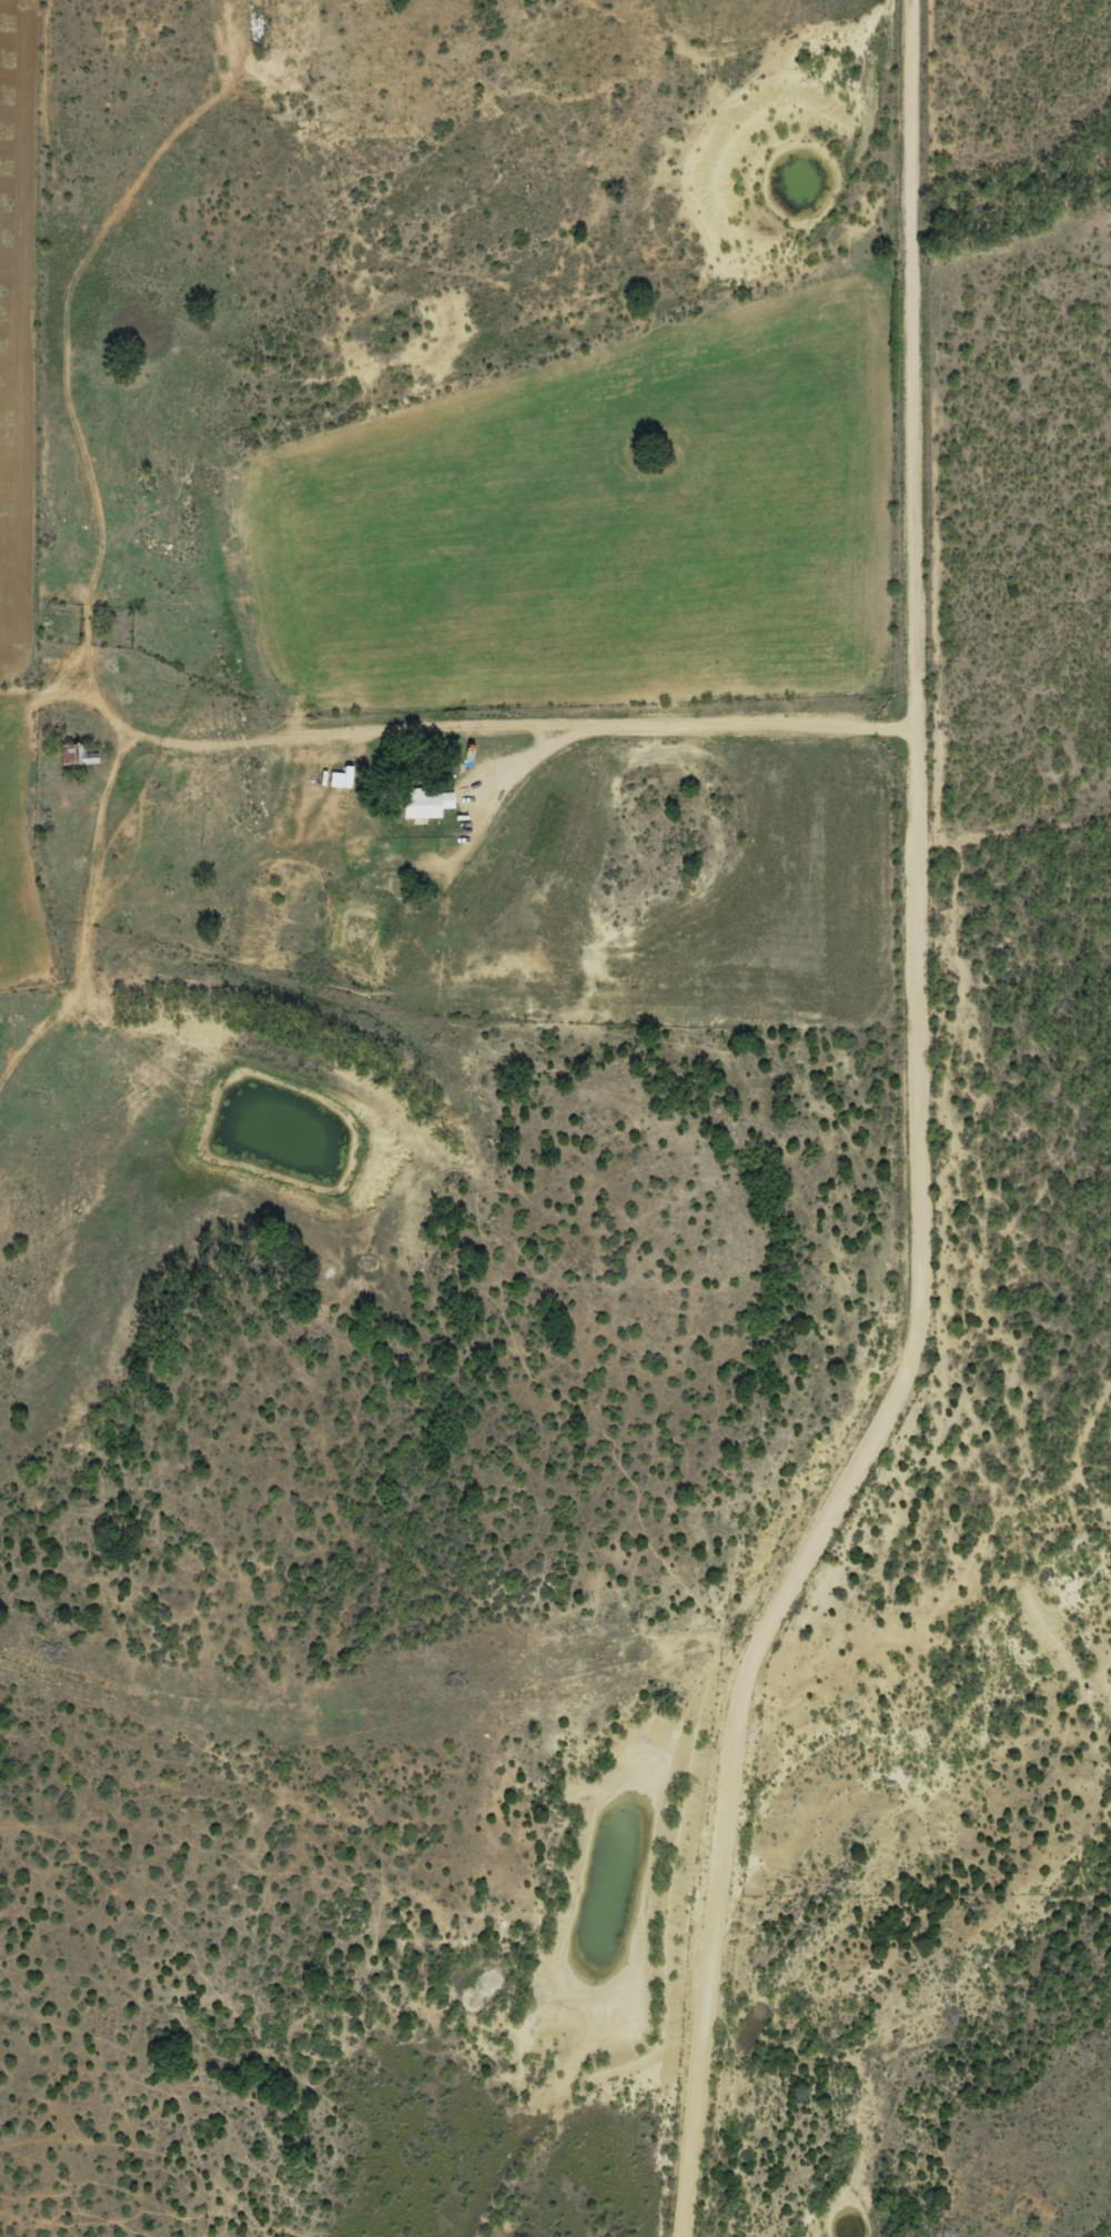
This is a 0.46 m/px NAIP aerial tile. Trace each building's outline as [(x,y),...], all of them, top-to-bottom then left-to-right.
[(59,745),(59,765),(94,765),(94,745),(59,745)]
